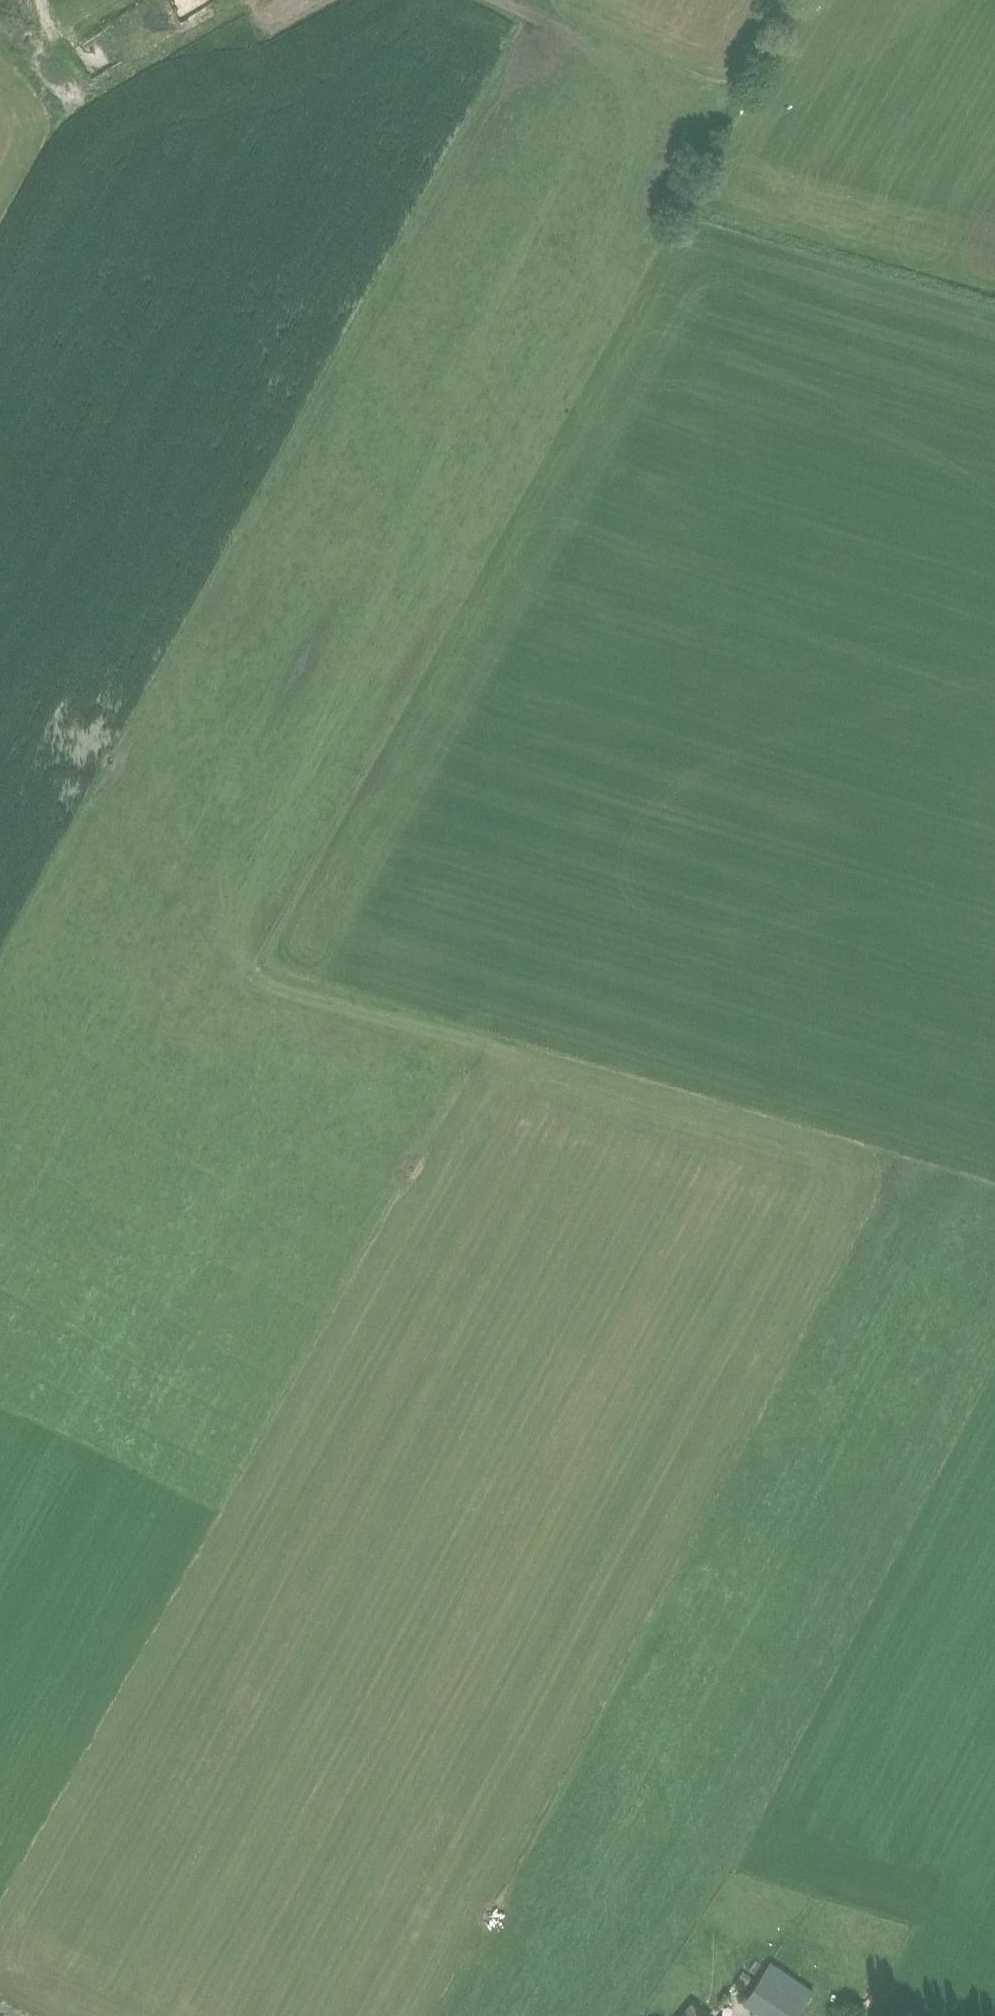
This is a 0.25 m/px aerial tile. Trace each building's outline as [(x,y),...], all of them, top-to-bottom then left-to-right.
[(816,1990),(771,1960),(743,2003),(763,2015),(798,2015),(816,1990)] [(693,2003),(683,2015),(709,2015),(693,2003)]
